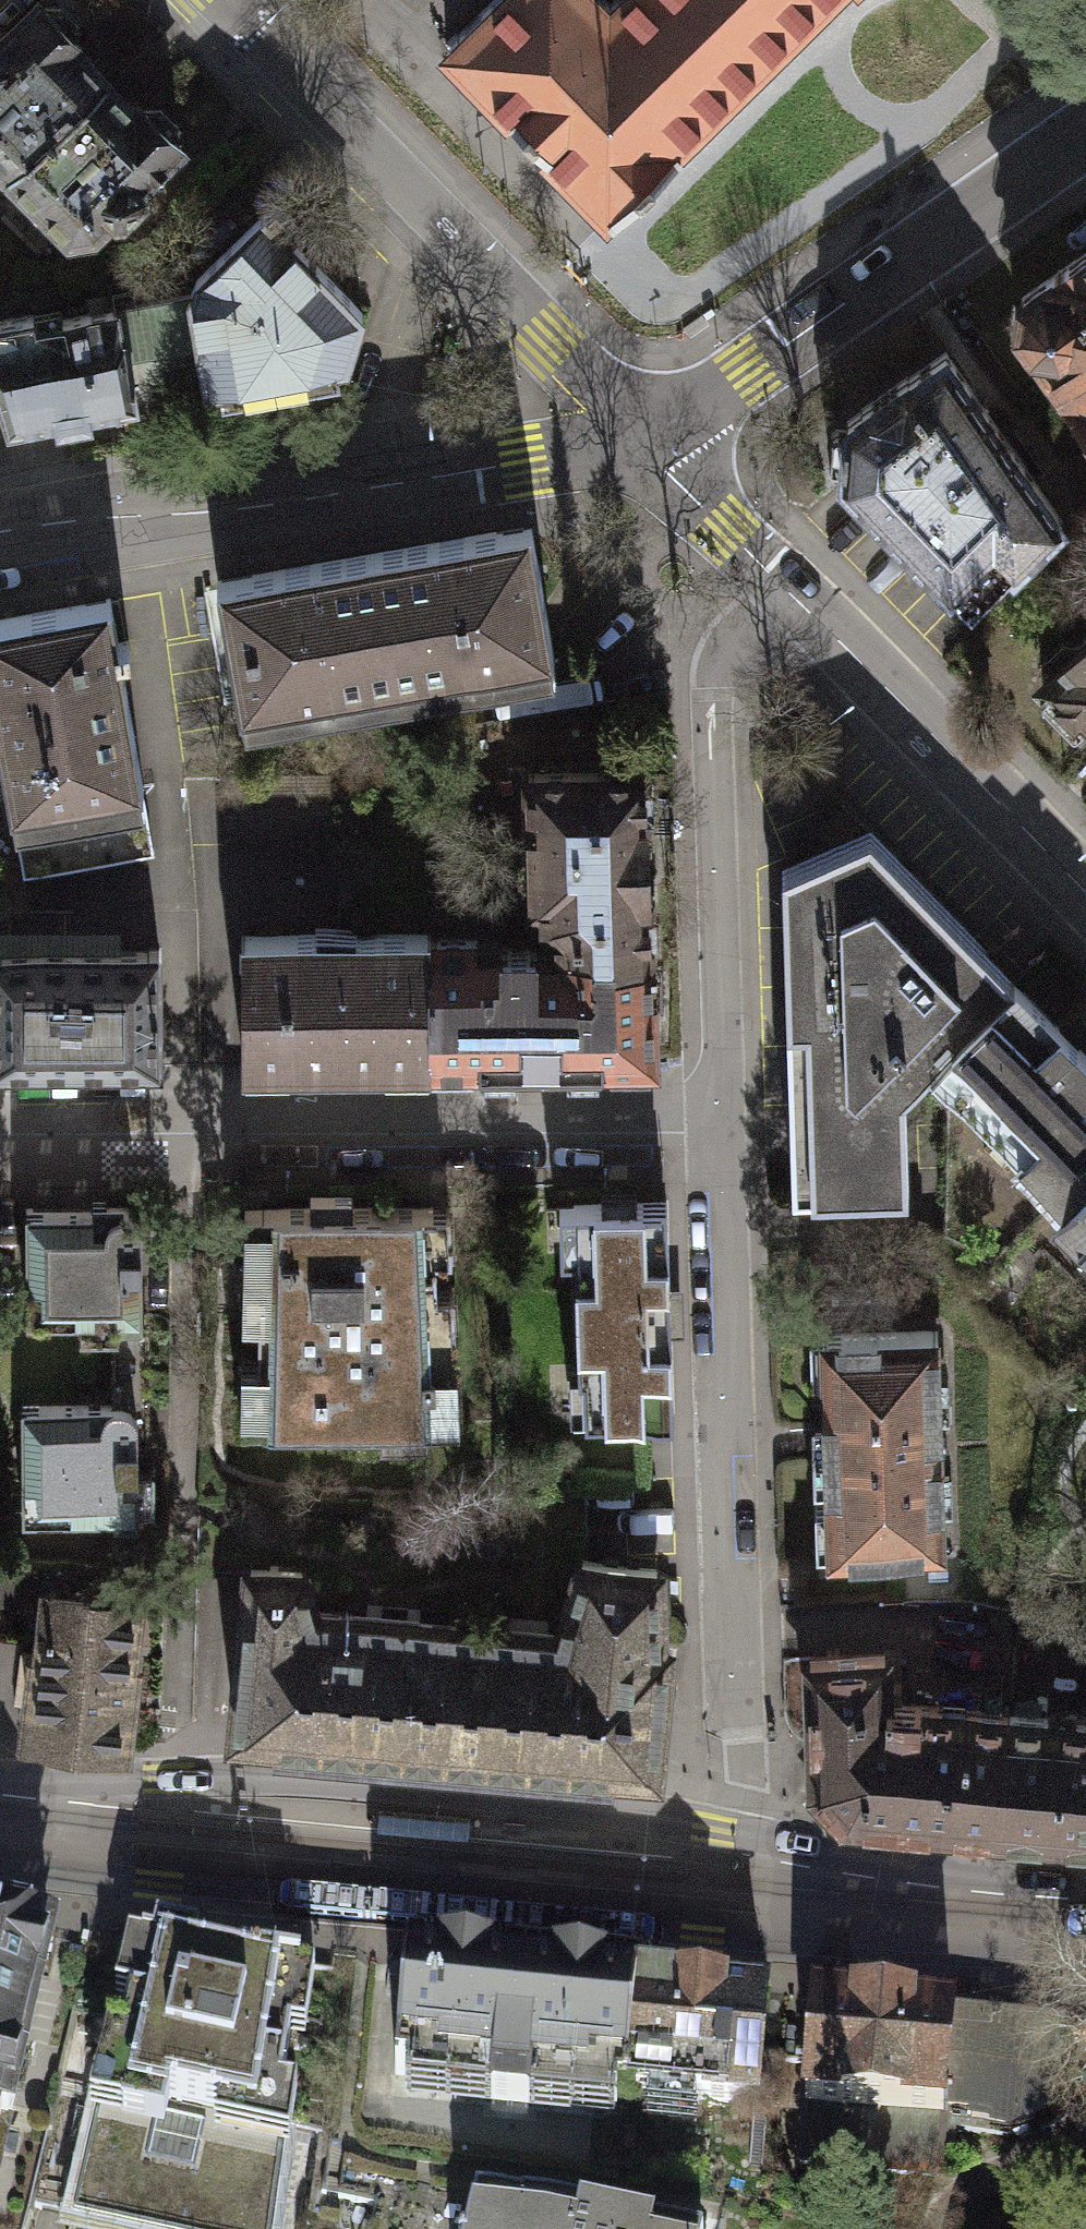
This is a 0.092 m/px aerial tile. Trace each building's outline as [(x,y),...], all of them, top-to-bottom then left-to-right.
[(99,60),(40,0),(26,0),(0,25),(0,157),(99,60)] [(609,6),(604,0),(495,0),(459,35),(457,33),(445,44),(456,56),(458,54),(598,195),(595,198),(606,209),(608,207),(614,213),(626,201),(624,199),(671,152),(674,155),(685,143),(679,137),(818,0),(615,0),(609,6)] [(99,60),(0,157),(0,178),(63,242),(95,240),(110,223),(123,222),(148,194),(148,185),(189,145),(99,60)] [(199,364),(201,379),(344,360),(349,343),(354,326),(363,291),(261,183),(194,254),(184,281),(196,348),(199,364)] [(1085,437),(1085,218),(1026,259),(1015,261),(1005,266),(997,275),(992,284),(990,295),(991,306),(995,316),(1002,324),(1012,330),(1085,437)] [(134,392),(201,379),(199,364),(196,348),(184,281),(116,293),(132,385),(134,392)] [(132,385),(116,293),(77,298),(61,300),(36,303),(34,293),(0,298),(0,399),(3,411),(50,403),(54,416),(89,407),(88,394),(132,385)] [(931,337),(830,408),(827,462),(954,594),(997,549),(1000,553),(1047,505),(931,337)] [(530,525),(373,551),(396,680),(552,653),(530,525)] [(373,551),(213,579),(235,708),(396,680),(373,551)] [(142,785),(118,655),(129,653),(126,639),(117,641),(110,601),(0,620),(0,765),(8,809),(142,785)] [(1043,684),(1043,690),(1074,722),(1081,722),(1085,727),(1085,606),(1026,666),(1043,684)] [(555,948),(647,947),(646,769),(528,770),(529,902),(541,902),(541,920),(555,933),(555,948)] [(154,852),(142,785),(8,809),(20,876),(154,852)] [(870,830),(783,866),(790,1186),(905,1184),(904,1087),(930,1060),(1011,981),(870,830)] [(429,1064),(428,938),(429,913),(240,916),(240,1065),(429,1064)] [(500,937),(428,938),(429,1064),(648,1062),(647,947),(555,948),(536,948),(533,924),(501,926),(500,937)] [(0,935),(0,1052),(158,1051),(158,934),(0,935)] [(1085,1177),(1085,1058),(1011,981),(930,1060),(1065,1198),(1085,1177)] [(1065,1198),(1055,1208),(1085,1240),(1085,1177),(1065,1198)] [(590,1184),(560,1185),(562,1251),(577,1250),(577,1259),(577,1269),(579,1312),(579,1329),(582,1410),(605,1409),(621,1408),(635,1408),(648,1408),(672,1407),(671,1352),(670,1317),(664,1265),(663,1235),(661,1182),(641,1182),(626,1183),(610,1184),(590,1184)] [(443,1194),(237,1191),(238,1418),(376,1421),(376,1439),(426,1438),(427,1403),(457,1403),(449,1278),(443,1194)] [(130,1205),(26,1207),(27,1318),(117,1316),(117,1324),(144,1324),(142,1220),(130,1205)] [(935,1331),(820,1335),(826,1550),(941,1547),(935,1331)] [(124,1402),(20,1403),(21,1514),(111,1513),(111,1521),(137,1520),(136,1416),(124,1402)] [(460,1607),(444,1739),(654,1762),(678,1628),(661,1626),(658,1549),(576,1543),(557,1615),(460,1607)] [(444,1739),(460,1607),(323,1594),(306,1553),(241,1546),(224,1718),(444,1739)] [(0,1557),(0,1628),(43,1634),(48,1596),(52,1561),(0,1557)] [(134,1606),(48,1596),(43,1634),(32,1734),(119,1744),(134,1606)] [(842,1811),(997,1824),(1007,1713),(883,1701),(883,1656),(810,1659),(810,1778),(842,1811)] [(997,1824),(1085,1832),(1085,1720),(1007,1713),(997,1824)] [(6,2125),(48,1941),(38,1938),(41,1927),(0,1918),(0,2124),(6,2125)] [(140,1941),(108,2087),(126,2090),(120,2119),(162,2127),(168,2101),(275,2122),(295,1962),(140,1941)] [(623,2096),(633,1986),(404,1963),(393,2073),(623,2096)] [(753,2108),(764,1990),(634,1977),(633,1986),(623,2096),(753,2108)] [(1067,2022),(809,2002),(796,2164),(937,2175),(942,2108),(971,2111),(970,2123),(1014,2127),(1061,2097),(1067,2022)] [(108,2087),(98,2085),(71,2219),(120,2228),(269,2228),(283,2124),(275,2122),(168,2101),(162,2127),(120,2119),(126,2090),(108,2087)] [(362,2228),(467,2228),(474,2196),(374,2174),(362,2228)] [(529,2208),(474,2196),(467,2228),(674,2228),(531,2198),(529,2208)]
